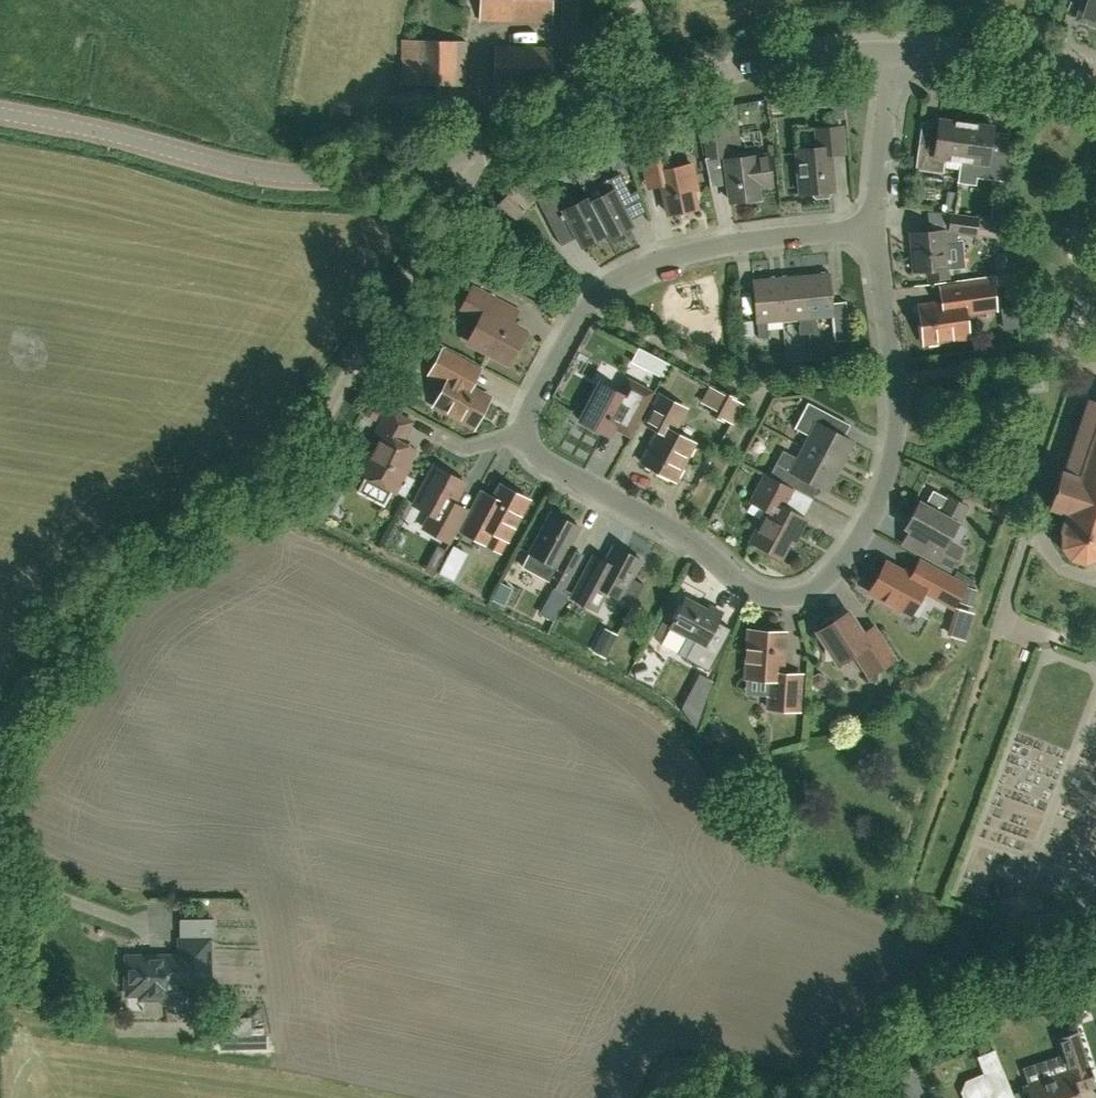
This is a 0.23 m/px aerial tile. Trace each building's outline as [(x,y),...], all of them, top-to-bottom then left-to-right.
[(480,17),(480,21),(551,23),(552,0),(481,0),(480,17)] [(1080,17),(1079,20),(1085,22),(1095,25),(1095,0),(1085,0),(1080,17)] [(466,41),(424,40),(424,85),(466,85),(466,41)] [(495,85),(550,87),(551,47),(496,45),(495,85)] [(843,93),(813,96),(814,109),(831,107),(832,115),(845,114),(843,93)] [(723,107),(724,122),(738,120),(736,105),(723,107)] [(959,182),(968,122),(939,119),(936,145),(919,143),(916,170),(944,173),(946,159),(961,161),(958,182),(959,182)] [(733,152),(728,148),(724,122),(702,125),(707,159),(724,158),(731,201),(759,197),(758,187),(772,184),(767,154),(753,157),(752,155),(735,158),(733,152)] [(968,122),(959,182),(976,185),(977,178),(1003,181),(1007,154),(991,152),(994,126),(968,122)] [(816,130),(818,149),(798,151),(801,193),(813,192),(813,196),(816,198),(828,197),(830,194),(830,191),(833,190),(830,156),(844,155),(842,128),(816,130)] [(602,140),(613,169),(629,163),(618,134),(602,140)] [(694,164),(672,168),(667,144),(641,150),(647,177),(649,189),(663,185),(670,214),(698,208),(694,190),(699,189),(694,164)] [(575,153),(570,156),(577,167),(582,165),(575,153)] [(632,193),(621,172),(599,184),(592,181),(582,186),(588,198),(609,237),(633,225),(619,199),(632,193)] [(609,237),(588,198),(575,204),(565,184),(537,199),(549,220),(565,211),(583,245),(606,233),(608,237),(609,237)] [(502,203),(517,218),(528,208),(513,192),(502,203)] [(976,235),(979,218),(952,214),(950,230),(915,234),(916,249),(914,250),(916,271),(926,270),(927,280),(947,278),(944,243),(959,242),(960,233),(976,235)] [(831,274),(805,276),(811,335),(820,334),(818,318),(834,317),(836,341),(850,340),(848,314),(835,316),(831,274)] [(811,335),(805,276),(780,279),(783,321),(800,320),(802,335),(811,335)] [(783,321),(780,279),(754,281),(757,324),(760,323),(761,339),(769,338),(768,323),(783,321)] [(924,343),(968,337),(965,313),(996,309),(992,280),(939,287),(941,302),(919,305),(924,343)] [(494,315),(502,302),(474,287),(462,309),(482,320),(470,342),(508,363),(525,332),(494,315)] [(754,335),(752,320),(744,321),(742,321),(744,335),(746,335),(754,335)] [(394,368),(409,371),(413,354),(398,350),(394,368)] [(471,388),(480,371),(443,350),(433,368),(449,377),(434,405),(474,427),(489,398),(471,388)] [(664,376),(670,365),(656,357),(650,368),(664,376)] [(655,394),(650,392),(629,380),(622,394),(601,382),(580,420),(610,436),(614,429),(631,437),(655,394)] [(385,398),(376,393),(365,413),(374,418),(385,398)] [(725,395),(713,416),(724,422),(736,401),(725,395)] [(673,432),(685,410),(661,396),(645,423),(658,431),(641,462),(675,481),(695,445),(673,432)] [(1087,398),(1063,472),(1060,471),(1048,509),(1066,515),(1061,531),(1062,532),(1061,534),(1061,538),(1061,541),(1062,545),(1063,548),(1064,551),(1067,554),(1069,556),(1072,558),(1075,560),(1078,561),(1082,562),(1085,562),(1089,561),(1092,560),(1095,559),(1095,558),(1095,401),(1087,398)] [(804,448),(841,468),(854,443),(828,429),(835,416),(810,402),(796,429),(810,437),(804,448)] [(362,472),(366,475),(364,478),(362,482),(362,487),(362,492),(363,496),(366,500),(370,502),(375,502),(380,501),(384,499),(387,496),(392,489),(405,496),(415,479),(405,474),(406,472),(403,470),(414,450),(402,444),(414,422),(388,408),(374,433),(381,437),(362,472)] [(776,465),(770,478),(795,491),(801,479),(827,493),(841,468),(804,448),(799,458),(784,450),(776,465)] [(436,534),(450,541),(468,507),(454,500),(464,482),(434,466),(413,504),(429,513),(426,520),(439,527),(436,534)] [(795,491),(770,478),(763,474),(749,502),(764,510),(749,541),(781,558),(794,533),(799,535),(807,520),(785,508),(795,491)] [(483,489),(460,532),(500,552),(528,499),(501,485),(495,495),(483,489)] [(949,496),(940,513),(919,501),(905,526),(931,541),(923,555),(951,570),(962,549),(948,541),(968,506),(949,496)] [(552,512),(530,553),(522,567),(549,581),(547,584),(562,592),(582,555),(569,548),(580,527),(552,512)] [(438,546),(432,558),(440,562),(446,550),(438,546)] [(449,555),(463,562),(468,553),(454,546),(449,555)] [(621,599),(641,560),(614,546),(606,561),(595,555),(572,598),(588,607),(599,587),(621,599)] [(954,608),(965,586),(966,585),(920,561),(913,575),(885,560),(869,592),(911,614),(923,591),(954,608)] [(512,589),(500,583),(492,599),(504,605),(512,589)] [(979,591),(967,587),(962,604),(974,607),(979,591)] [(717,609),(714,614),(686,599),(671,626),(689,636),(678,654),(682,656),(682,657),(709,672),(735,626),(720,618),(723,612),(717,609)] [(965,638),(973,612),(958,607),(949,633),(965,638)] [(863,634),(848,612),(818,632),(839,662),(853,653),(868,676),(896,658),(875,626),(863,634)] [(782,674),(785,633),(751,630),(747,678),(770,680),(768,708),(799,710),(802,676),(782,674)] [(612,646),(599,640),(593,651),(606,658),(612,646)] [(649,675),(646,664),(634,668),(637,679),(649,675)] [(181,956),(127,956),(127,964),(125,968),(125,982),(127,987),(127,994),(146,994),(146,999),(166,998),(166,994),(184,994),(184,985),(192,985),(192,981),(210,980),(210,939),(181,939),(181,956)] [(218,1037),(252,1036),(251,1016),(217,1017),(218,1037)] [(1058,1037),(1069,1070),(1026,1085),(1031,1097),(1082,1097),(1079,1090),(1095,1085),(1095,1082),(1079,1030),(1058,1037)] [(995,1050),(979,1056),(986,1073),(978,1076),(974,1083),(979,1094),(971,1097),(1014,1097),(995,1050)] [(919,1083),(902,1091),(906,1097),(927,1097),(919,1083)]
